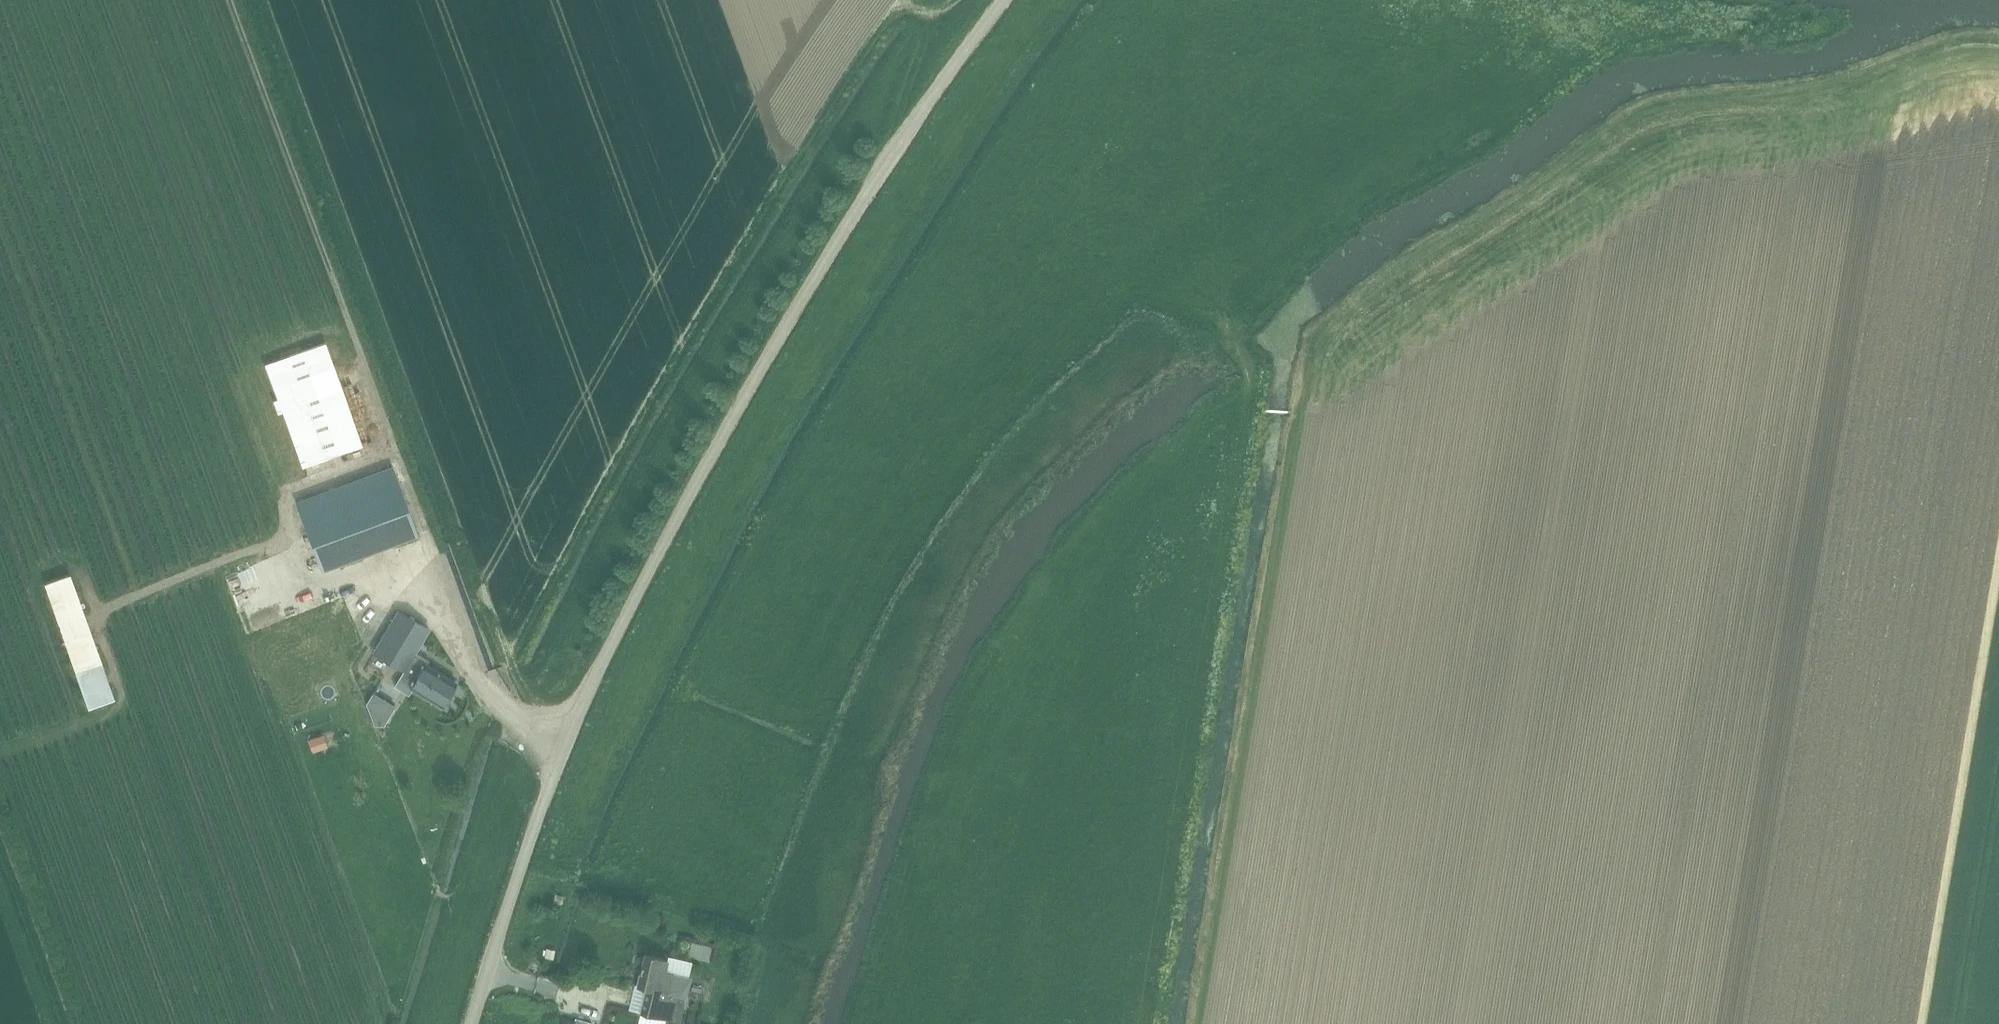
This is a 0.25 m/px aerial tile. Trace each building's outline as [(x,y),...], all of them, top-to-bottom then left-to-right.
[(326,342),(265,364),(277,398),(273,400),(278,413),(282,411),(302,466),(363,444),(326,342)] [(419,533),(393,465),(296,503),(322,571),(419,533)] [(44,582),(46,586),(55,610),(60,625),(50,628),(57,647),(66,643),(89,709),(115,698),(71,573),(44,582)] [(412,648),(425,627),(394,607),(370,645),(406,669),(400,678),(442,705),(449,695),(453,694),(457,689),(455,685),(457,682),(426,661),(427,658),(412,648)] [(374,692),(367,703),(375,724),(384,724),(390,714),(396,705),(376,693),(374,692)] [(323,734),(309,739),(313,751),(328,746),(323,734)] [(554,895),(552,903),(560,905),(563,897),(554,895)] [(547,948),(545,958),(553,960),(555,950),(547,948)] [(691,975),(677,972),(676,972),(667,970),(669,959),(645,954),(638,984),(643,985),(637,1012),(681,1021),(691,975)]
